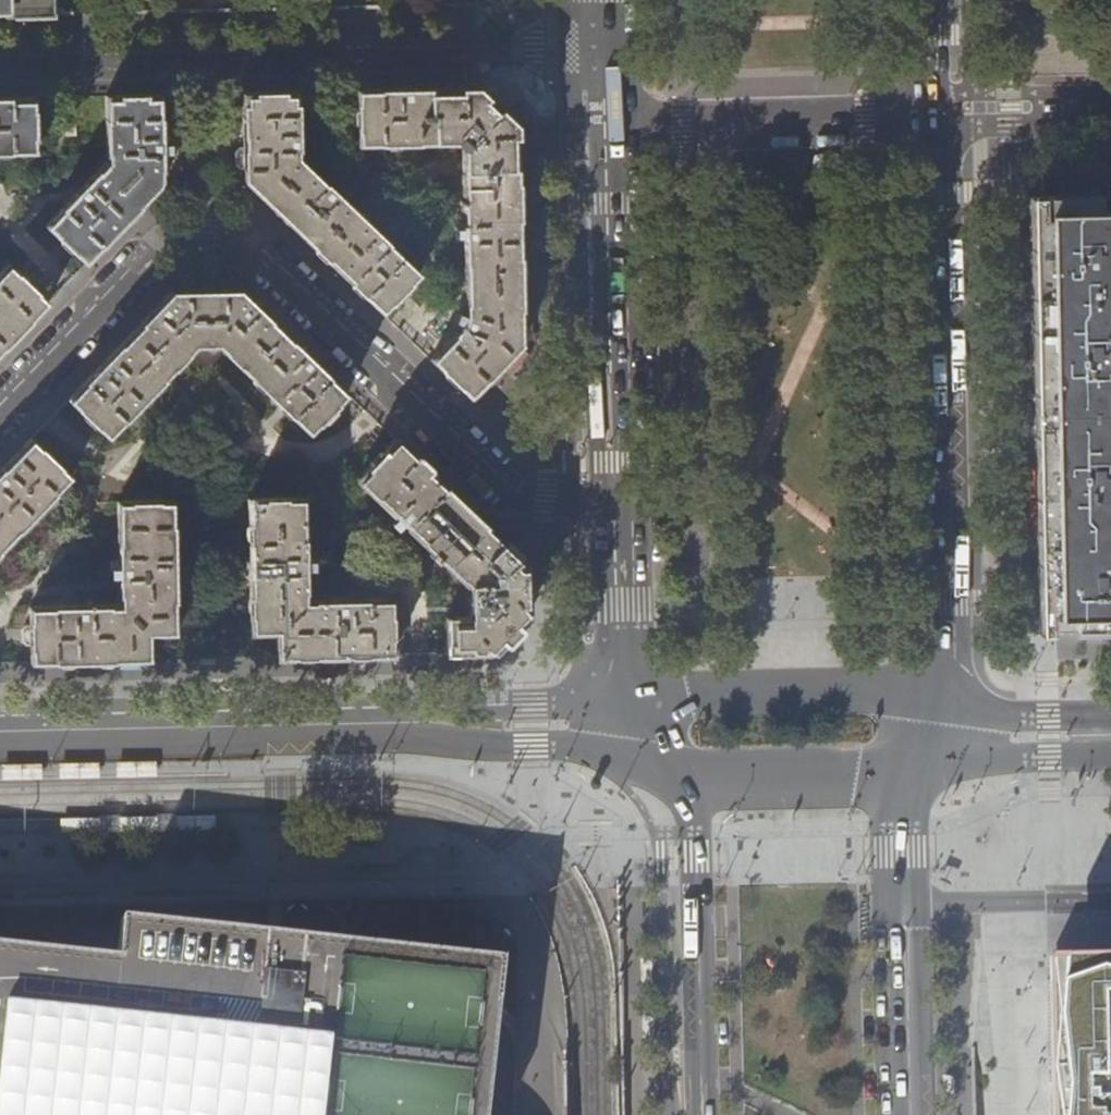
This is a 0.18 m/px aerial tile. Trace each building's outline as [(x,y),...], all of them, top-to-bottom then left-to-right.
[(3,9),(4,16),(52,15),(52,0),(0,0),(0,10),(3,9)] [(430,359),(470,397),(521,343),(521,300),(520,267),(520,252),(519,236),(517,145),(517,125),(477,87),(356,90),(356,146),(455,143),(463,151),(466,316),(462,326),(430,359)] [(244,182),(382,313),(395,300),(397,303),(402,303),(410,295),(410,289),(407,286),(419,273),(299,158),(297,91),(242,92),(243,147),(240,147),(236,151),(236,164),(241,168),(244,168),(244,182)] [(73,251),(86,263),(163,183),(160,94),(105,95),(107,161),(46,225),(59,237),(56,240),(57,246),(66,254),(71,254),(73,251)] [(37,153),(35,97),(0,98),(0,154),(37,153)] [(1110,334),(1108,243),(1110,243),(1110,234),(1108,234),(1107,197),(1047,198),(1046,218),(1042,218),(1042,199),(1030,199),(1039,634),(1050,634),(1050,613),(1054,613),(1054,634),(1110,633),(1110,335),(1110,334)] [(0,274),(0,353),(49,302),(9,264),(0,274)] [(68,400),(108,438),(195,346),(218,345),(292,416),(290,419),(290,424),(299,433),(305,433),(306,430),(310,432),(348,393),(240,290),(172,291),(68,400)] [(565,424),(564,421),(564,418),(564,414),(565,409),(565,406),(564,404),(560,402),(555,400),(553,399),(552,400),(553,401),(554,404),(554,407),(553,416),(553,420),(554,422),(556,423),(560,424),(564,425),(565,425),(565,424)] [(71,477),(31,438),(0,471),(0,551),(71,477)] [(445,617),(446,653),(456,653),(490,652),(528,613),(527,565),(509,547),(434,476),(395,439),(357,478),(467,584),(469,617),(445,617)] [(278,632),(278,657),(301,657),(359,655),(392,654),(392,638),(401,638),(401,618),(392,618),(392,600),(306,602),(304,498),(249,500),(252,632),(278,632)] [(30,645),(30,663),(58,662),(137,660),(150,660),(150,635),(175,634),(172,501),(117,502),(119,606),(30,608),(30,626),(26,626),(23,630),(23,641),(26,645),(30,645)] [(101,763),(60,764),(61,780),(101,779),(101,763)] [(43,764),(2,766),(3,781),(44,780),(43,764)] [(217,818),(179,819),(179,835),(217,834),(217,818)] [(159,819),(120,820),(120,836),(159,835),(159,819)] [(101,820),(61,821),(62,838),(101,837),(101,820)] [(500,963),(415,958),(228,936),(121,921),(117,962),(0,949),(0,1114),(484,1114),(500,963)] [(1047,959),(1047,981),(1049,1048),(1051,1114),(1110,1114),(1110,958),(1047,959)]
